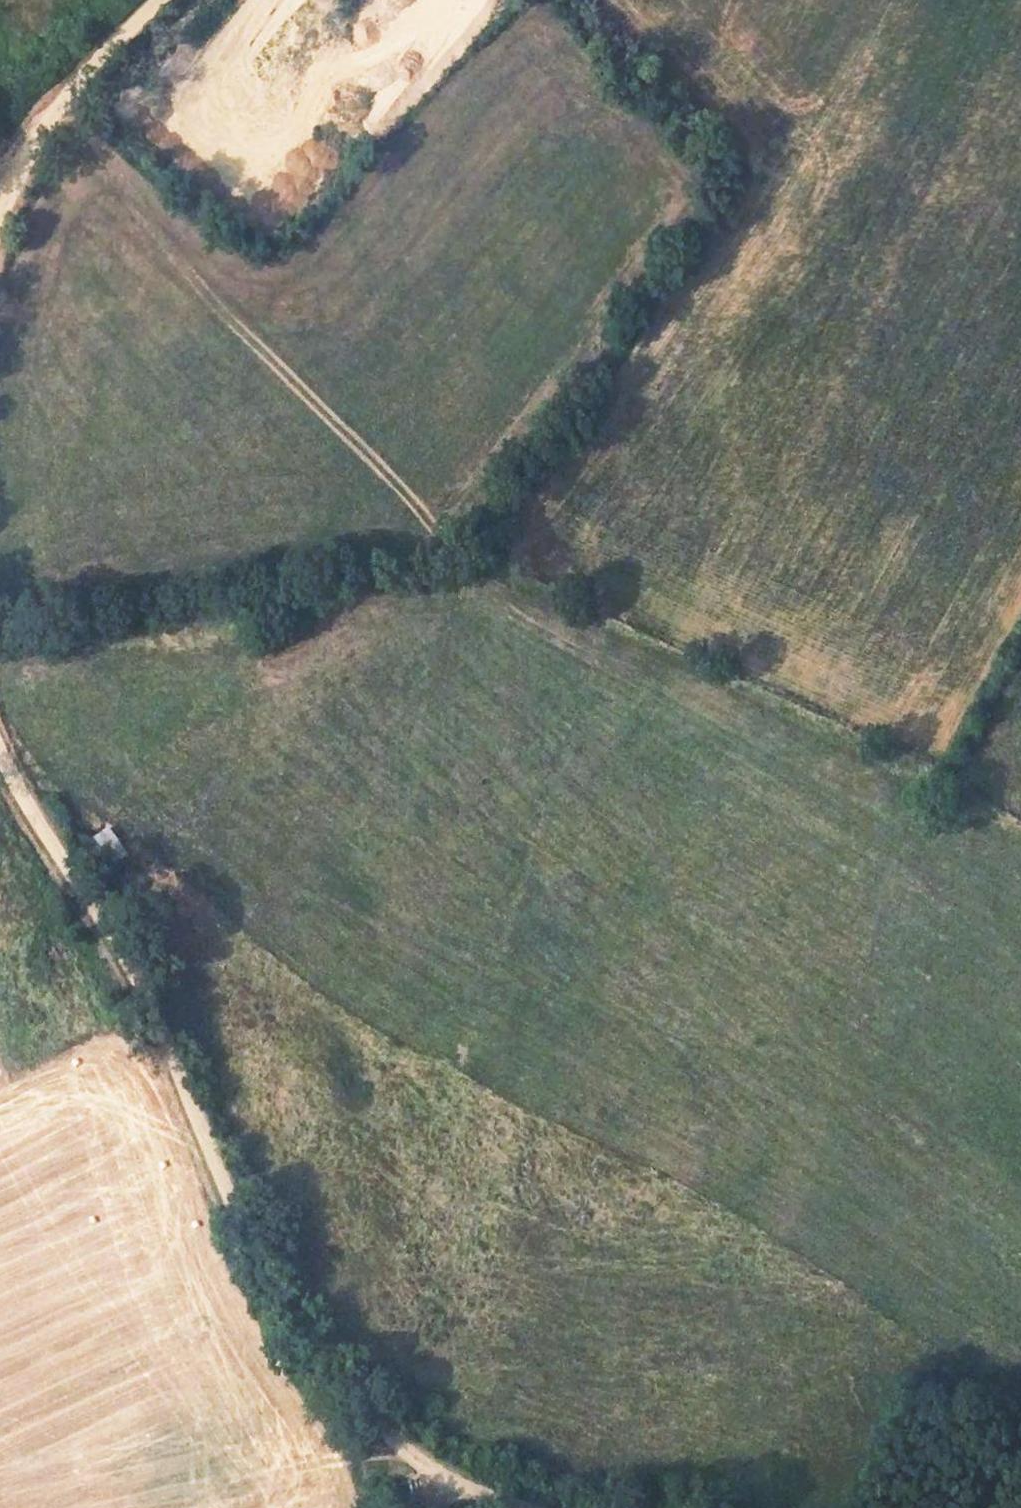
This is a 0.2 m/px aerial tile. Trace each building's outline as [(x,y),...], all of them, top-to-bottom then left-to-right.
[(101,864),(124,855),(113,828),(90,838),(101,864)]
